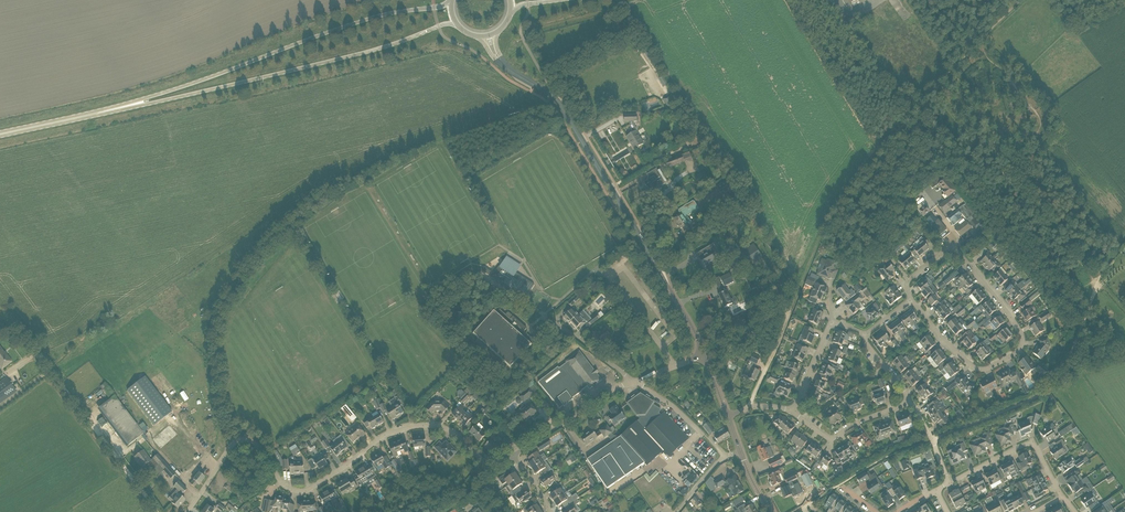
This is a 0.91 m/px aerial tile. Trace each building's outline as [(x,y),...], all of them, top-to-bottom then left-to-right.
[(645,47),(643,48),(649,58),(651,56),(645,47)] [(662,76),(659,79),(663,87),(667,84),(662,76)] [(672,94),(663,99),(665,103),(670,100),(673,104),(677,101),(674,98),(672,94)] [(630,115),(624,115),(625,122),(629,122),(629,123),(629,125),(630,126),(630,128),(631,129),(632,130),(632,132),(633,133),(627,137),(634,150),(638,149),(639,149),(638,147),(644,144),(637,131),(638,131),(634,125),(634,122),(637,122),(637,115),(630,115)] [(691,151),(693,157),(705,152),(703,146),(691,151)] [(666,162),(668,168),(692,160),(689,153),(666,162)] [(644,182),(647,186),(651,192),(665,183),(656,169),(647,175),(649,178),(648,180),(644,182)] [(697,176),(703,185),(709,181),(703,172),(697,176)] [(941,173),(929,183),(933,188),(938,184),(943,189),(941,191),(947,198),(955,191),(941,173)] [(732,189),(735,186),(733,182),(727,185),(725,181),(716,187),(720,193),(723,191),(724,193),(729,190),(730,191),(732,190),(732,189)] [(958,205),(954,201),(959,197),(955,193),(938,206),(945,215),(958,205)] [(680,214),(678,215),(674,218),(681,228),(682,229),(683,229),(684,229),(685,230),(686,230),(687,229),(688,228),(688,227),(688,226),(689,225),(688,225),(690,225),(691,224),(691,223),(691,222),(691,220),(689,220),(687,216),(693,213),(694,213),(697,211),(697,210),(699,209),(694,202),(692,201),(679,209),(678,211),(680,214)] [(961,207),(958,209),(962,214),(964,217),(967,220),(974,215),(965,203),(961,207)] [(925,206),(920,210),(924,215),(929,211),(925,206)] [(958,210),(947,218),(951,223),(953,226),(953,225),(962,219),(960,216),(961,215),(958,210)] [(967,220),(966,221),(972,228),(973,228),(976,226),(980,223),(974,215),(967,220)] [(966,221),(955,229),(961,236),(965,233),(967,236),(970,234),(968,231),(972,228),(966,221)] [(941,222),(933,227),(939,235),(947,230),(941,222)] [(920,239),(915,242),(925,254),(927,252),(926,251),(929,249),(926,246),(929,243),(924,238),(923,239),(921,237),(919,238),(920,239)] [(925,254),(915,242),(912,245),(914,246),(909,250),(914,256),(917,254),(919,257),(922,254),(923,255),(925,254)] [(703,262),(705,266),(715,260),(712,254),(714,253),(715,255),(719,252),(714,243),(709,246),(710,247),(708,248),(708,247),(701,251),(701,252),(702,251),(704,255),(700,258),(702,261),(701,262),(702,262),(703,262)] [(982,264),(984,267),(994,259),(996,257),(995,255),(992,258),(989,255),(990,254),(988,251),(983,255),(985,258),(981,261),(983,264),(982,264)] [(908,255),(904,259),(910,266),(914,262),(908,255)] [(519,266),(506,257),(500,267),(499,266),(492,277),(525,299),(534,285),(515,273),(519,266)] [(880,262),(882,265),(888,260),(886,257),(880,262)] [(819,269),(817,274),(830,279),(830,278),(834,279),(838,270),(832,268),(834,264),(822,259),(820,264),(818,268),(819,269)] [(910,266),(904,259),(899,263),(905,270),(910,266)] [(996,260),(994,259),(984,267),(986,269),(987,269),(989,271),(992,269),(994,272),(1001,266),(998,263),(997,264),(995,261),(996,260)] [(881,274),(887,282),(894,277),(890,272),(894,269),(889,263),(878,272),(881,275),(881,274)] [(482,271),(484,272),(490,276),(492,272),(485,267),(482,271)] [(957,286),(958,288),(970,279),(966,274),(961,277),(956,271),(943,282),(945,285),(953,278),(959,285),(957,286)] [(993,277),(996,281),(1004,275),(1000,271),(993,277)] [(734,282),(732,278),(729,273),(720,278),(724,287),(734,282)] [(1004,275),(996,281),(1000,286),(1006,282),(1007,283),(1011,280),(1010,278),(1008,280),(1004,275)] [(808,276),(805,284),(807,285),(810,284),(815,286),(810,297),(808,301),(816,304),(818,300),(820,301),(824,292),(825,293),(827,288),(822,286),(823,283),(812,278),(810,277),(808,276)] [(918,287),(922,292),(922,293),(929,287),(924,282),(926,281),(924,278),(918,283),(920,285),(918,287)] [(970,279),(958,288),(960,290),(962,288),(967,294),(972,290),(970,287),(974,284),(970,279)] [(1005,291),(1009,296),(1023,284),(1021,282),(1017,285),(1017,286),(1016,287),(1014,284),(1015,283),(1012,280),(1007,285),(1009,287),(1005,291)] [(853,287),(857,292),(862,289),(858,284),(853,287)] [(1023,284),(1009,296),(1013,301),(1017,297),(1020,300),(1021,302),(1026,298),(1025,296),(1022,293),(1021,294),(1019,291),(1020,290),(1021,290),(1025,287),(1023,284)] [(837,290),(844,299),(849,296),(851,298),(855,295),(851,289),(849,291),(844,285),(837,290)] [(928,296),(930,299),(935,294),(933,292),(932,292),(930,290),(934,287),(932,285),(929,287),(922,293),(922,292),(921,293),(925,298),(928,296)] [(886,300),(887,301),(890,305),(893,303),(902,297),(894,286),(884,293),(888,298),(886,300)] [(861,290),(867,298),(871,295),(865,287),(861,290)] [(971,295),(975,299),(982,293),(979,289),(971,295)] [(726,291),(718,295),(724,308),(726,312),(729,310),(727,307),(728,307),(728,306),(729,306),(730,307),(735,305),(732,299),(730,300),(726,291)] [(982,293),(975,299),(979,304),(986,298),(982,293)] [(936,307),(937,306),(942,302),(940,299),(940,298),(936,294),(935,294),(930,299),(927,301),(932,306),(934,304),(936,307)] [(568,303),(571,307),(580,299),(577,295),(568,303)] [(845,305),(848,309),(849,308),(854,314),(859,310),(860,312),(865,308),(859,301),(863,299),(860,295),(856,298),(855,297),(845,305)] [(1028,300),(1020,306),(1023,310),(1031,304),(1028,300)] [(935,312),(939,316),(948,309),(951,306),(949,304),(946,304),(943,301),(942,302),(937,306),(939,308),(935,312)] [(981,307),(985,312),(993,306),(989,301),(981,307)] [(868,309),(869,311),(866,313),(872,321),(880,315),(878,313),(878,311),(881,309),(876,303),(868,309)] [(948,309),(939,316),(943,321),(948,317),(950,319),(955,314),(953,312),(954,309),(951,306),(948,309)] [(978,326),(979,328),(983,325),(992,317),(990,315),(997,310),(993,306),(985,312),(989,316),(978,326)] [(564,317),(569,323),(569,324),(571,322),(577,316),(578,316),(579,315),(576,312),(575,312),(574,313),(571,310),(569,308),(564,313),(566,315),(564,317)] [(956,314),(958,317),(965,311),(963,308),(956,314)] [(1034,312),(1034,311),(1032,308),(1031,308),(1021,314),(1026,322),(1036,316),(1034,312)] [(494,310),(473,334),(478,339),(475,342),(478,344),(483,349),(485,350),(505,369),(507,366),(510,369),(527,351),(532,345),(531,344),(534,340),(524,331),(526,329),(527,329),(515,318),(513,316),(512,315),(508,312),(507,313),(506,315),(500,309),(499,310),(497,309),(495,311),(494,310)] [(809,321),(817,325),(819,320),(820,321),(823,313),(814,309),(809,321)] [(911,310),(905,314),(914,325),(917,324),(914,321),(917,318),(911,310)] [(1039,318),(1042,322),(1050,317),(1047,312),(1039,318)] [(914,325),(905,314),(900,318),(907,327),(910,325),(914,330),(916,328),(914,325)] [(577,316),(571,322),(575,327),(576,328),(577,328),(579,326),(581,328),(582,327),(586,323),(586,322),(589,320),(587,318),(586,317),(585,317),(583,317),(582,317),(581,318),(579,315),(578,316),(577,316)] [(587,323),(589,326),(600,318),(597,315),(587,323)] [(991,327),(994,331),(996,329),(999,327),(1001,328),(1004,325),(1003,324),(1005,322),(1000,316),(991,323),(993,326),(991,327)] [(947,325),(952,330),(962,321),(960,319),(957,321),(955,318),(947,325)] [(904,337),(908,343),(912,340),(911,338),(908,340),(903,334),(904,333),(902,330),(905,328),(899,319),(893,323),(904,337)] [(965,326),(968,329),(975,323),(973,320),(965,326)] [(962,321),(952,330),(956,335),(964,329),(961,326),(964,324),(962,321)] [(1030,327),(1035,336),(1044,331),(1038,322),(1030,327)] [(902,339),(904,337),(893,323),(888,328),(894,336),(897,334),(899,337),(900,336),(902,339)] [(805,327),(802,335),(805,337),(803,341),(802,343),(806,345),(807,342),(812,344),(815,337),(811,335),(814,330),(805,327)] [(997,335),(999,338),(1001,337),(1005,342),(1012,336),(1006,328),(997,335)] [(590,336),(596,342),(598,340),(604,347),(610,342),(608,340),(612,336),(607,331),(601,337),(595,331),(590,336)] [(837,331),(835,337),(844,340),(846,335),(837,331)] [(962,342),(969,349),(976,343),(973,338),(974,337),(969,331),(962,336),(965,340),(962,342)] [(879,335),(878,335),(885,343),(887,341),(888,343),(891,341),(884,332),(881,334),(880,334),(879,335)] [(885,343),(878,335),(878,336),(877,337),(874,339),(876,342),(873,344),(878,351),(883,347),(886,348),(887,347),(884,343),(885,343)] [(919,343),(923,347),(932,340),(929,335),(919,343)] [(844,340),(835,337),(833,342),(841,346),(844,340)] [(991,342),(989,339),(988,338),(976,348),(979,351),(976,353),(982,360),(990,354),(985,348),(987,346),(991,342)] [(1032,353),(1037,356),(1041,360),(1048,351),(1047,350),(1050,346),(1047,338),(1039,341),(1041,345),(1037,349),(1036,348),(1032,353)] [(932,340),(923,347),(926,352),(936,345),(932,340)] [(793,358),(802,361),(805,354),(806,355),(808,349),(798,345),(793,358)] [(1,369),(12,361),(5,352),(4,352),(0,347),(0,367),(1,369)] [(832,349),(830,354),(839,358),(841,352),(832,349)] [(930,357),(933,361),(943,354),(939,349),(930,357)] [(565,362),(566,363),(559,368),(558,367),(538,382),(556,405),(557,404),(560,408),(563,405),(564,406),(573,400),(572,398),(577,395),(582,391),(581,391),(587,386),(589,389),(602,380),(579,351),(565,362)] [(909,357),(896,368),(901,373),(909,366),(907,363),(909,361),(917,355),(916,353),(909,357)] [(839,358),(830,354),(828,360),(837,364),(839,358)] [(936,367),(937,369),(945,363),(943,361),(946,359),(943,354),(933,361),(937,366),(936,367)] [(756,365),(760,358),(753,355),(750,362),(756,365)] [(892,362),(896,368),(909,357),(908,356),(906,357),(906,356),(903,359),(901,356),(892,362)] [(1021,369),(1024,373),(1024,374),(1026,375),(1036,368),(1031,361),(1030,362),(1027,357),(1018,364),(1021,368),(1021,369)] [(943,369),(947,374),(956,367),(952,362),(947,366),(945,363),(937,369),(939,372),(943,369)] [(790,369),(798,372),(798,371),(797,370),(799,366),(791,363),(788,368),(790,369)] [(823,365),(819,374),(821,375),(820,378),(825,380),(829,382),(832,375),(830,374),(833,369),(834,366),(827,363),(826,366),(823,365)] [(1036,369),(1044,376),(1048,371),(1040,364),(1036,369)] [(747,377),(754,381),(759,371),(748,366),(743,375),(747,377)] [(956,367),(947,374),(950,378),(947,381),(949,384),(956,378),(954,376),(959,371),(956,367)] [(904,376),(908,381),(919,373),(917,370),(915,372),(912,369),(904,376)] [(1022,379),(1019,374),(1016,369),(1010,372),(1009,369),(1003,372),(1004,373),(998,376),(1000,381),(999,382),(1003,388),(1008,385),(1008,384),(1016,380),(1020,388),(1025,386),(1022,379)] [(788,374),(786,373),(784,379),(792,382),(794,378),(795,379),(796,377),(788,374)] [(919,373),(908,381),(912,387),(921,380),(918,377),(921,375),(919,373)] [(768,380),(777,384),(779,379),(770,375),(768,380)] [(127,390),(154,425),(172,411),(145,376),(127,390)] [(16,392),(6,377),(0,382),(0,404),(16,392)] [(877,379),(881,389),(885,387),(882,379),(881,377),(877,379)] [(954,382),(962,393),(967,394),(968,391),(972,393),(975,385),(969,383),(965,378),(962,380),(960,377),(954,382)] [(992,377),(980,384),(985,394),(997,388),(992,377)] [(916,391),(920,395),(928,389),(926,387),(928,385),(926,383),(928,381),(926,378),(921,382),(923,385),(916,391)] [(814,384),(813,386),(821,389),(821,390),(822,390),(825,384),(817,381),(815,385),(814,384)] [(774,392),(773,395),(779,397),(780,395),(781,395),(781,394),(788,397),(791,387),(780,382),(775,393),(774,392)] [(100,387),(110,399),(97,409),(126,447),(144,434),(105,383),(100,387)] [(948,384),(943,388),(947,392),(952,388),(948,384)] [(519,397),(523,402),(534,393),(530,388),(529,388),(527,385),(520,390),(523,393),(519,397)] [(928,389),(920,395),(921,398),(922,397),(924,400),(927,398),(929,401),(936,396),(934,393),(932,390),(930,392),(928,389)] [(877,390),(872,392),(874,397),(873,397),(874,398),(873,399),(874,401),(875,401),(877,406),(886,402),(881,390),(878,391),(877,390)] [(819,394),(811,391),(810,392),(812,393),(810,397),(814,399),(813,401),(817,402),(820,395),(819,394)] [(945,391),(937,397),(939,400),(947,394),(945,391)] [(390,405),(393,408),(399,417),(401,416),(400,415),(404,413),(398,403),(402,401),(396,392),(393,394),(395,397),(394,397),(397,401),(390,405)] [(466,394),(461,399),(460,400),(463,404),(469,397),(466,394)] [(611,443),(587,460),(604,484),(607,489),(645,463),(647,466),(659,455),(664,451),(669,457),(689,438),(683,433),(684,432),(681,429),(681,430),(673,421),(670,418),(665,412),(661,416),(659,413),(661,410),(652,404),(653,402),(640,394),(628,403),(640,419),(620,437),(613,436),(612,433),(610,430),(607,426),(600,431),(595,434),(597,437),(601,434),(604,439),(608,436),(610,440),(610,441),(611,443)] [(855,411),(862,408),(861,405),(864,404),(862,398),(859,399),(858,399),(847,403),(851,414),(855,412),(855,411)] [(376,410),(381,408),(380,405),(377,400),(373,402),(376,410)] [(426,408),(432,414),(435,410),(436,411),(440,411),(440,410),(443,413),(450,406),(445,400),(443,402),(432,402),(426,408)] [(928,412),(931,418),(940,413),(939,409),(941,408),(937,400),(928,405),(930,409),(930,410),(931,411),(928,412)] [(683,404),(687,410),(691,408),(687,401),(683,404)] [(516,414),(519,418),(521,416),(525,421),(532,415),(534,416),(538,413),(529,403),(526,406),(525,405),(519,409),(520,410),(516,414)] [(452,415),(458,421),(465,413),(462,410),(465,408),(461,405),(452,415)] [(610,420),(614,426),(625,418),(623,414),(624,413),(621,410),(620,410),(619,410),(615,406),(609,410),(612,415),(611,416),(610,415),(607,418),(609,421),(610,420)] [(393,408),(387,412),(392,420),(396,418),(396,419),(399,417),(393,408)] [(475,414),(478,417),(484,411),(481,408),(475,414)] [(832,410),(829,411),(833,417),(838,414),(835,409),(833,411),(832,410)] [(465,413),(458,421),(465,426),(474,416),(468,410),(465,413)] [(371,415),(373,418),(378,426),(384,422),(378,411),(371,415)] [(825,416),(828,421),(833,417),(829,411),(827,413),(828,414),(825,416)] [(353,413),(348,417),(352,422),(357,418),(353,413)] [(940,413),(931,418),(934,423),(937,422),(937,423),(938,423),(940,427),(949,422),(945,415),(942,416),(940,413)] [(838,414),(833,417),(837,423),(839,421),(839,420),(841,418),(838,414)] [(1018,425),(1020,430),(1018,430),(1021,437),(1026,435),(1025,434),(1031,432),(1030,430),(1032,430),(1034,424),(1038,425),(1041,416),(1035,414),(1033,424),(1030,425),(1028,421),(1018,425)] [(896,418),(900,428),(912,423),(909,415),(901,417),(901,416),(896,418)] [(774,423),(779,427),(786,419),(784,417),(782,418),(780,416),(776,420),(774,419),(771,422),(773,424),(774,423)] [(833,417),(828,421),(831,425),(834,423),(835,424),(837,423),(833,417)] [(378,426),(373,418),(367,421),(366,419),(362,421),(366,428),(370,426),(372,429),(378,426)] [(779,427),(783,431),(789,424),(787,422),(788,420),(786,419),(779,427)] [(873,427),(878,439),(896,432),(892,422),(885,424),(885,425),(881,427),(880,424),(873,427)] [(470,431),(479,441),(486,435),(481,430),(483,427),(479,423),(477,425),(476,425),(470,431)] [(704,426),(710,435),(715,432),(708,423),(704,426)] [(352,428),(353,429),(351,431),(350,430),(345,433),(353,443),(357,439),(358,440),(365,434),(357,424),(352,428)] [(789,424),(783,431),(788,435),(795,427),(793,425),(791,426),(789,424)] [(995,435),(997,439),(998,438),(1000,444),(1006,442),(1006,443),(1010,442),(1008,438),(1013,435),(1012,431),(1015,430),(1013,424),(1010,425),(1006,427),(1004,428),(1005,431),(995,435)] [(1039,432),(1043,438),(1045,437),(1049,442),(1056,437),(1053,434),(1051,432),(1056,429),(1052,424),(1048,427),(1047,426),(1043,429),(1043,430),(1039,432)] [(1058,433),(1061,438),(1073,430),(1070,425),(1058,433)] [(592,430),(581,437),(584,442),(587,446),(598,437),(597,437),(595,434),(592,430)] [(714,437),(719,443),(730,436),(726,430),(714,437)] [(157,444),(175,466),(193,452),(187,445),(186,446),(181,440),(179,441),(171,432),(157,444)] [(790,441),(796,445),(803,435),(801,434),(800,434),(797,432),(790,441)] [(856,434),(856,435),(851,438),(853,442),(854,445),(852,446),(856,452),(859,450),(859,448),(857,444),(863,440),(864,442),(868,439),(864,433),(861,435),(859,432),(856,434)] [(990,443),(987,436),(986,433),(983,435),(983,437),(980,438),(981,440),(970,445),(971,449),(972,449),(975,455),(981,452),(981,453),(986,452),(983,446),(990,443)] [(803,435),(796,445),(802,449),(808,440),(805,437),(803,435)] [(339,439),(335,443),(343,453),(345,452),(344,451),(347,448),(344,444),(346,442),(344,439),(344,440),(341,436),(338,438),(339,439)] [(413,438),(414,447),(426,446),(425,436),(413,438)] [(502,440),(504,442),(507,447),(511,445),(507,437),(502,440)] [(403,439),(396,442),(400,452),(403,450),(405,453),(409,452),(403,439)] [(1050,452),(1056,460),(1065,454),(1061,448),(1065,445),(1062,439),(1055,444),(1058,447),(1050,452)] [(343,453),(335,443),(334,443),(330,446),(325,440),(322,442),(326,449),(329,447),(333,452),(337,456),(340,454),(341,455),(343,453)] [(484,446),(492,454),(500,447),(497,444),(496,445),(491,440),(484,446)] [(540,451),(548,446),(546,441),(537,447),(540,451)] [(400,452),(396,442),(389,445),(394,458),(398,456),(401,454),(400,452)] [(456,451),(453,448),(446,442),(443,445),(439,442),(434,447),(440,453),(441,453),(444,456),(443,457),(448,461),(457,452),(456,451)] [(806,451),(811,455),(817,445),(815,444),(814,445),(811,443),(806,451)] [(962,453),(966,451),(963,443),(955,447),(956,449),(948,452),(951,458),(950,459),(952,465),(957,463),(956,462),(964,459),(962,453)] [(289,449),(294,457),(300,453),(296,445),(289,449)] [(817,445),(811,455),(816,458),(821,451),(821,450),(819,449),(820,447),(817,445)] [(843,446),(840,447),(847,458),(848,461),(850,459),(849,458),(853,456),(852,455),(855,453),(852,447),(849,449),(846,445),(843,446)] [(769,458),(774,457),(770,446),(766,448),(763,449),(762,446),(757,448),(763,461),(770,459),(769,458)] [(847,458),(840,447),(837,449),(838,450),(835,452),(838,456),(834,458),(838,464),(841,462),(843,464),(848,461),(847,458)] [(154,469),(158,465),(163,461),(157,454),(151,460),(146,454),(144,450),(134,457),(142,467),(149,462),(154,469)] [(532,468),(532,469),(542,462),(540,459),(541,459),(537,453),(537,452),(529,458),(531,462),(529,463),(528,463),(529,465),(528,466),(532,469),(532,468)] [(307,461),(309,465),(312,470),(317,467),(319,469),(327,464),(325,460),(328,458),(325,453),(319,456),(320,458),(315,461),(314,460),(311,459),(307,461)] [(1030,461),(1032,460),(1029,455),(1028,456),(1026,453),(1018,457),(1021,461),(1017,463),(1021,472),(1029,468),(1028,465),(1031,463),(1030,461)] [(371,459),(374,464),(376,468),(377,468),(378,471),(384,468),(385,470),(392,466),(386,456),(383,458),(380,454),(371,459)] [(815,463),(819,466),(825,470),(827,468),(826,467),(832,459),(826,455),(823,459),(820,457),(817,461),(815,463)] [(768,463),(771,469),(788,461),(785,456),(780,458),(780,457),(768,463)] [(1074,465),(1077,469),(1085,463),(1088,461),(1089,461),(1087,457),(1084,459),(1083,459),(1074,465)] [(392,461),(397,469),(400,467),(395,459),(392,461)] [(1059,466),(1059,467),(1058,468),(1060,470),(1061,470),(1063,473),(1072,468),(1074,466),(1072,463),(1073,463),(1070,459),(1069,459),(1067,461),(1067,460),(1059,466)] [(900,462),(903,470),(910,468),(909,466),(911,465),(909,461),(908,462),(907,460),(900,462)] [(934,471),(933,468),(935,467),(932,460),(926,462),(927,464),(922,465),(923,466),(921,467),(921,468),(919,469),(918,467),(913,469),(917,479),(922,477),(922,476),(925,474),(927,479),(935,476),(933,471),(934,471)] [(163,461),(158,465),(170,479),(175,475),(163,461)] [(1009,461),(1004,463),(1011,475),(1015,473),(1017,475),(1020,473),(1015,465),(1013,466),(1010,462),(1009,462),(1009,461)] [(540,472),(543,475),(549,471),(546,467),(546,468),(542,462),(532,469),(533,470),(532,470),(534,474),(536,474),(536,475),(537,475),(536,474),(540,472)] [(1011,475),(1004,463),(1000,466),(1001,467),(1000,467),(1002,472),(999,473),(1004,482),(1008,480),(1006,477),(1011,475)] [(363,466),(360,468),(368,481),(377,476),(370,465),(367,466),(364,468),(363,466)] [(368,481),(360,468),(358,469),(359,471),(355,472),(357,475),(354,477),(359,486),(368,481)] [(771,475),(769,476),(771,481),(770,482),(771,485),(773,485),(773,486),(781,483),(778,475),(782,473),(780,468),(770,473),(771,475)] [(1068,485),(1070,488),(1079,482),(1076,477),(1081,474),(1078,469),(1067,476),(1069,479),(1067,481),(1069,484),(1068,485)] [(995,470),(990,473),(995,483),(1000,480),(995,470)] [(549,471),(543,475),(545,479),(541,482),(541,481),(545,488),(545,487),(549,485),(550,486),(553,482),(555,481),(551,475),(552,475),(549,471)] [(644,475),(649,482),(658,473),(656,471),(649,477),(646,474),(644,475)] [(870,483),(877,478),(874,473),(871,475),(868,471),(857,479),(861,485),(868,480),(870,483)] [(507,482),(509,485),(518,479),(514,473),(510,476),(508,472),(498,479),(502,485),(507,482)] [(190,484),(194,487),(197,483),(199,484),(205,478),(199,473),(193,480),(194,480),(190,484)] [(995,483),(990,473),(984,475),(990,486),(995,483)] [(786,484),(793,481),(797,478),(795,474),(784,479),(786,484)] [(801,477),(806,488),(813,485),(807,474),(801,477)] [(744,491),(735,476),(725,482),(726,483),(724,484),(725,486),(729,484),(730,487),(729,487),(731,491),(732,490),(735,496),(744,491)] [(1033,485),(1035,488),(1045,482),(1043,478),(1042,479),(1040,476),(1035,479),(1033,476),(1025,480),(1028,487),(1033,485)] [(717,488),(724,484),(726,483),(725,482),(723,477),(714,482),(717,488)] [(980,477),(975,480),(981,491),(986,488),(980,477)] [(337,485),(339,489),(343,495),(350,491),(350,492),(357,488),(352,479),(348,481),(347,479),(337,485)] [(375,482),(379,489),(383,487),(379,479),(375,482)] [(511,491),(514,495),(520,491),(518,487),(522,484),(522,485),(522,484),(521,483),(522,482),(523,482),(519,479),(518,479),(509,485),(512,490),(511,491)] [(881,488),(875,480),(869,484),(868,485),(870,488),(865,491),(869,496),(881,488)] [(981,491),(975,480),(970,483),(975,493),(981,491)] [(177,490),(170,496),(168,499),(172,502),(171,502),(177,508),(185,500),(180,496),(182,494),(187,489),(178,481),(173,486),(177,490)] [(1045,482),(1035,488),(1037,492),(1033,494),(1036,499),(1043,495),(1042,493),(1048,490),(1046,487),(1047,487),(1045,482)] [(1079,482),(1070,488),(1072,492),(1074,491),(1076,494),(1078,492),(1080,495),(1089,489),(1086,485),(1082,487),(1079,482)] [(788,486),(781,490),(785,498),(792,495),(793,497),(803,493),(798,483),(793,485),(794,487),(792,489),(790,490),(788,486)] [(554,500),(554,501),(564,494),(560,489),(561,489),(558,485),(552,489),(555,493),(551,495),(550,495),(551,496),(550,498),(553,501),(554,500)] [(905,496),(899,487),(893,491),(892,488),(889,490),(893,497),(896,495),(899,500),(905,496)] [(327,490),(325,491),(330,501),(336,498),(334,494),(331,489),(328,491),(327,490)] [(893,504),(890,499),(893,497),(889,490),(886,492),(887,495),(882,499),(888,508),(893,504)] [(949,495),(952,502),(962,497),(959,490),(949,495)] [(323,494),(320,496),(322,500),(320,501),(323,506),(325,509),(328,508),(329,510),(334,507),(330,501),(325,491),(322,493),(323,494)] [(520,491),(514,495),(512,496),(516,503),(515,503),(516,507),(522,505),(521,504),(524,501),(525,502),(529,500),(528,499),(530,497),(531,497),(530,496),(531,496),(529,492),(527,492),(527,491),(526,491),(527,492),(523,494),(520,491)] [(1023,505),(1020,499),(1024,497),(1020,491),(1012,495),(1019,507),(1023,505)] [(570,504),(577,499),(574,495),(569,499),(565,493),(564,494),(554,501),(554,502),(556,506),(561,504),(562,504),(565,507),(570,504)] [(840,501),(836,497),(837,496),(833,494),(831,497),(830,496),(828,499),(829,499),(827,503),(831,506),(827,511),(832,511),(835,509),(840,501)] [(1081,502),(1086,509),(1089,507),(1092,511),(1100,505),(1095,498),(1093,499),(1089,494),(1085,497),(1086,498),(1085,499),(1084,500),(1081,502)] [(1008,498),(1009,501),(1014,510),(1019,507),(1012,495),(1008,498)] [(265,511),(270,511),(273,509),(273,507),(277,508),(277,507),(282,508),(283,500),(284,498),(283,498),(276,496),(275,501),(268,500),(267,505),(265,511)] [(962,497),(952,502),(956,509),(966,504),(965,503),(962,497)] [(1104,502),(1107,506),(1114,501),(1111,497),(1105,502),(1104,502)] [(336,501),(341,508),(345,506),(341,498),(336,501)] [(1009,501),(1008,498),(1000,502),(1005,511),(1008,510),(1009,511),(1014,510),(1009,501)] [(281,510),(287,511),(295,511),(295,505),(290,504),(291,501),(283,500),(282,508),(281,510)] [(848,507),(844,503),(845,502),(841,500),(840,501),(835,509),(839,511),(844,511),(848,507)] [(307,502),(307,511),(318,511),(318,508),(316,508),(316,504),(315,504),(314,501),(307,502)] [(307,502),(298,502),(299,511),(303,511),(307,511),(307,502)] [(724,511),(725,511),(732,508),(731,507),(732,507),(733,508),(735,506),(735,505),(733,502),(723,508),(724,511)] [(225,508),(231,511),(237,511),(238,510),(229,503),(225,508)] [(997,503),(986,509),(988,511),(1001,511),(997,503)] [(222,511),(223,511),(225,509),(219,504),(216,507),(222,511)] [(565,507),(567,511),(565,511),(576,511),(572,506),(572,507),(570,504),(565,507)]
